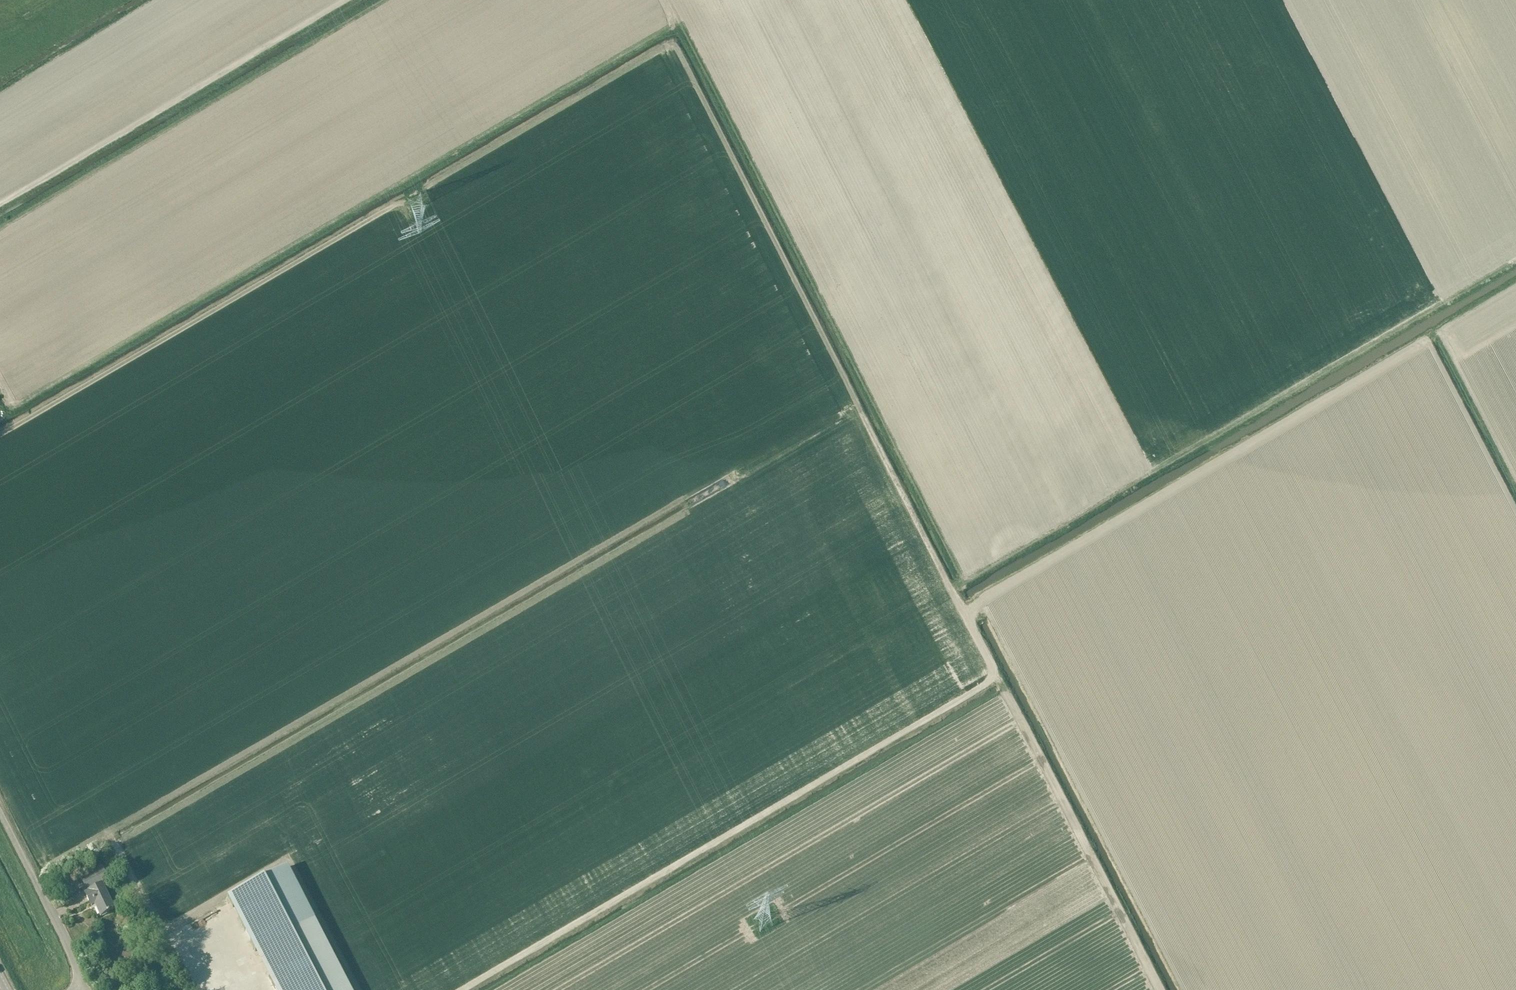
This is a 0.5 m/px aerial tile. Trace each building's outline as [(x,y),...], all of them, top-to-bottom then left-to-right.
[(228,897),(255,952),(268,945),(287,981),(278,986),(274,988),(275,989),(348,989),(285,868),(228,897)] [(88,893),(109,883),(103,871),(83,881),(88,893)] [(110,912),(114,910),(102,887),(90,893),(86,895),(92,907),(96,905),(102,916),(108,913),(108,914),(110,913),(110,912)] [(122,957),(131,960),(134,951),(124,948),(122,957)]
